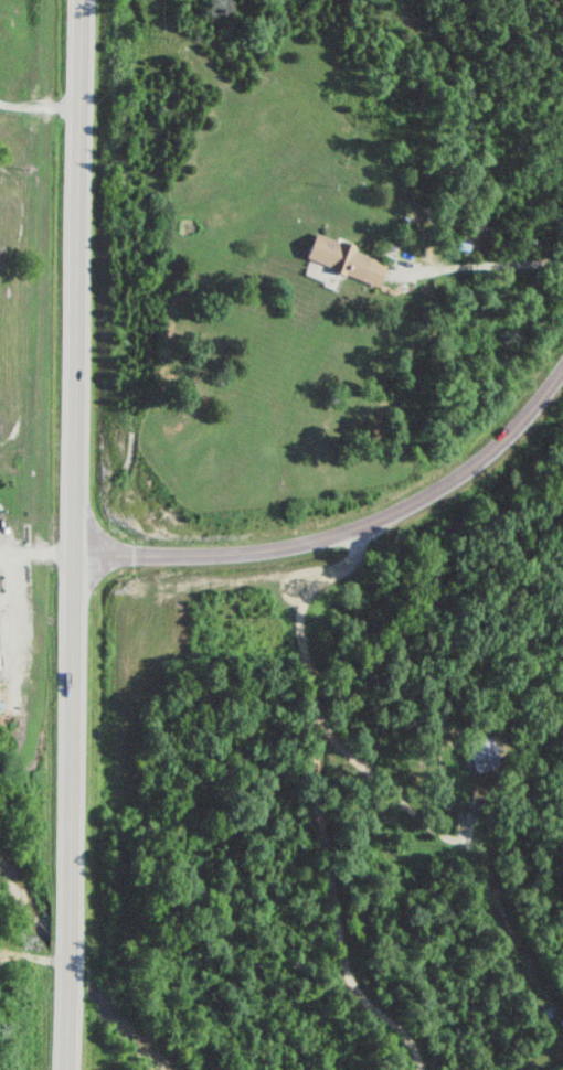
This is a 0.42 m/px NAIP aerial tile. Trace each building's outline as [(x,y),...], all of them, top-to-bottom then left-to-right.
[(366,278),(372,253),(312,237),(305,262),(366,278)] [(476,771),(501,764),(493,734),(468,741),(476,771)]
